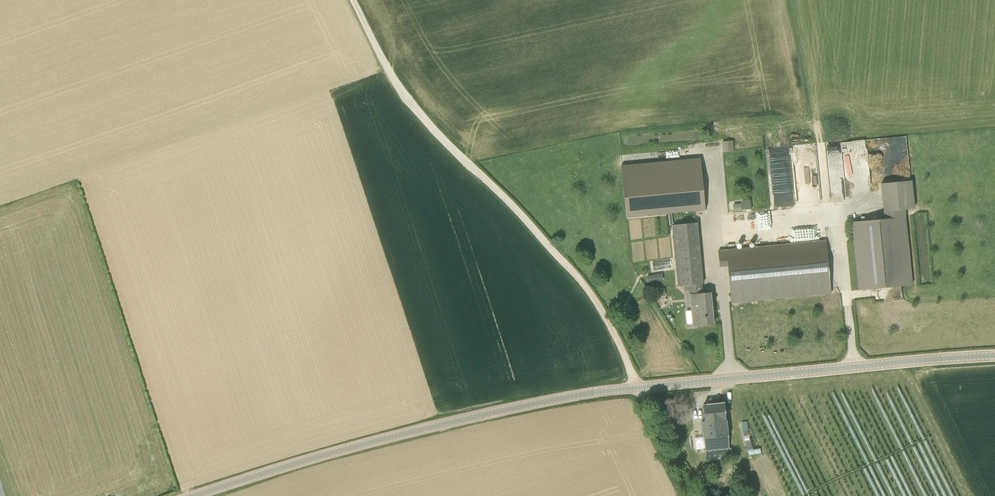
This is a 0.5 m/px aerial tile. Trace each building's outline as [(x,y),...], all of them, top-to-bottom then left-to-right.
[(723,152),(734,151),(733,146),(733,141),(722,142),(723,152)] [(790,153),(780,155),(782,161),(773,163),(776,177),(794,173),(790,153)] [(621,167),(626,217),(705,210),(701,160),(621,167)] [(854,222),(860,290),(911,285),(904,209),(913,208),(911,180),(881,183),(885,219),(854,222)] [(751,210),(751,209),(751,200),(741,201),(742,210),(742,211),(751,210)] [(720,266),(728,265),(731,302),(831,292),(826,241),(718,251),(720,266)] [(700,253),(675,255),(678,286),(685,285),(701,284),(703,283),(700,253)] [(662,273),(653,274),(655,282),(663,281),(662,273)] [(702,294),(701,284),(685,285),(685,291),(690,290),(692,310),(686,311),(687,324),(693,323),(694,326),(713,324),(711,293),(702,294)] [(665,288),(656,289),(657,296),(665,295),(665,288)] [(705,449),(729,446),(724,403),(703,405),(705,421),(702,421),(705,449)] [(708,451),(710,460),(733,458),(731,448),(708,451)]
